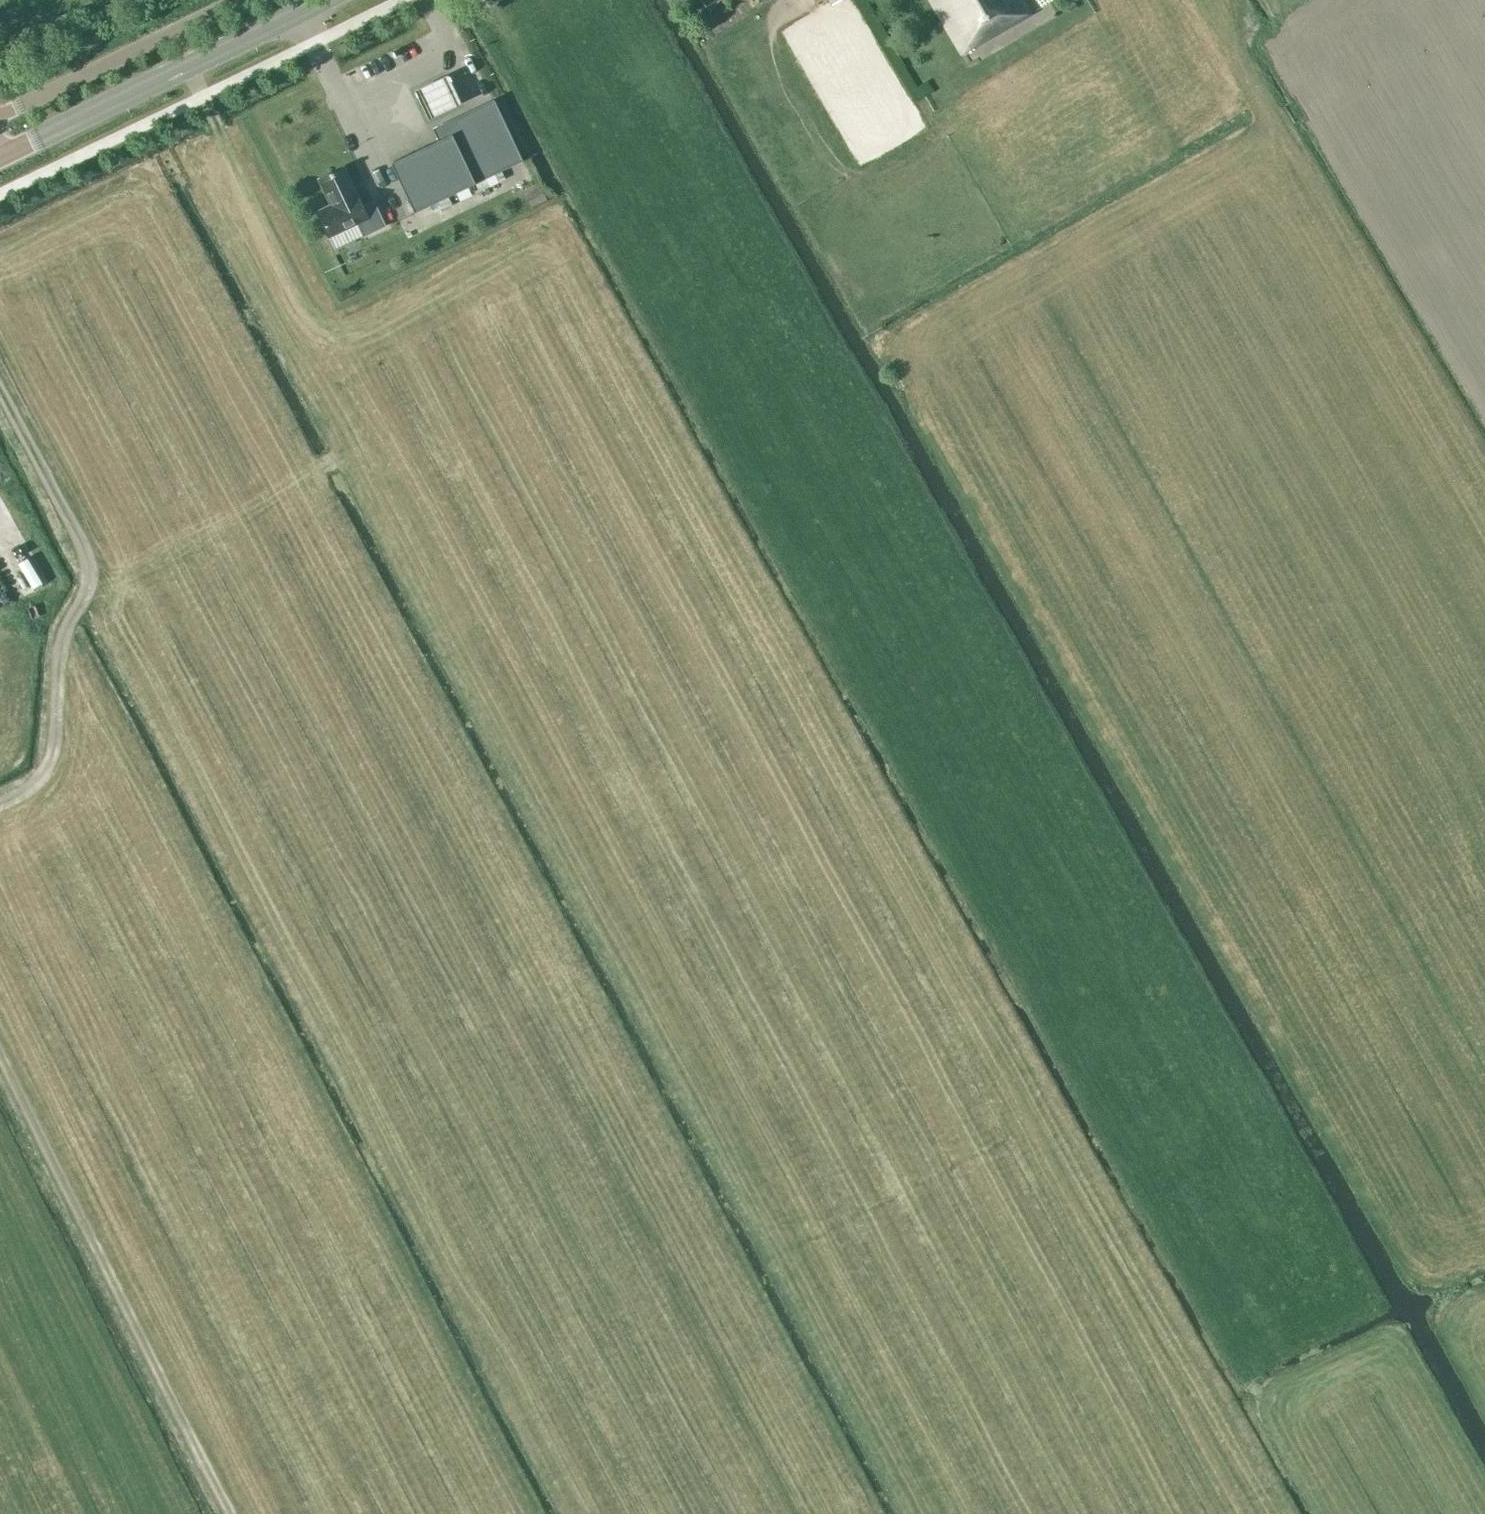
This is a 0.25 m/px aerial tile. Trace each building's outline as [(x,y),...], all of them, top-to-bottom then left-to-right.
[(814,0),(788,0),(795,11),(814,0)] [(961,54),(1030,13),(1022,0),(930,0),(961,54)] [(438,140),(390,163),(414,212),(522,160),(493,100),(433,129),(438,140)] [(318,179),(330,204),(314,211),(327,239),(356,225),(362,237),(385,226),(373,200),(362,205),(343,167),(318,179)] [(41,582),(0,507),(0,569),(15,596),(41,582)]
